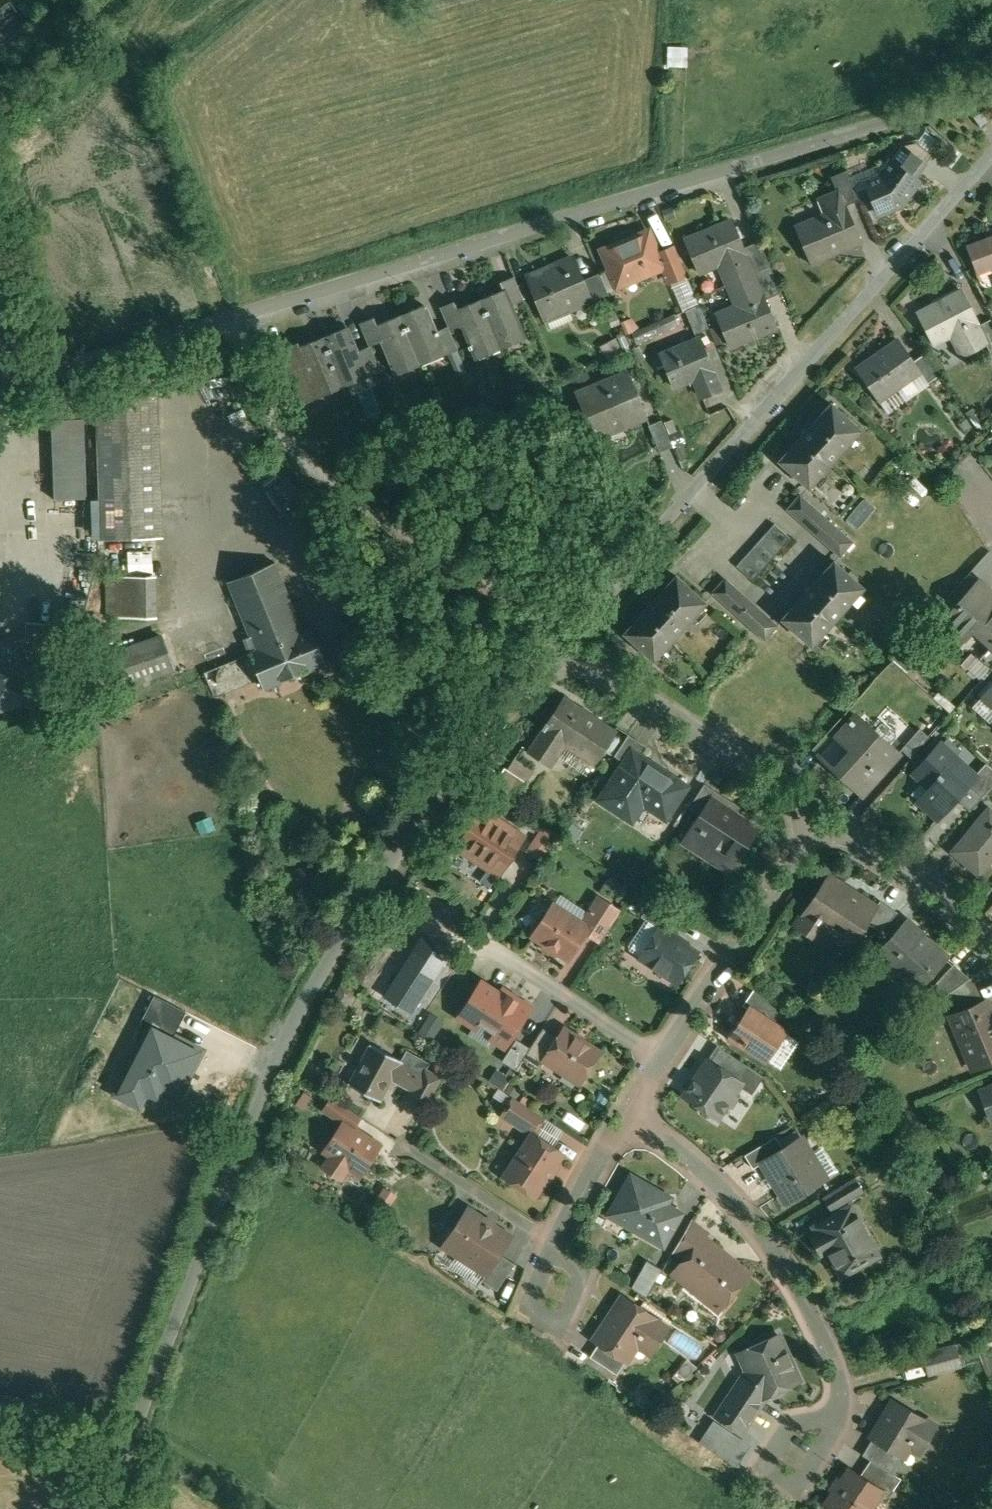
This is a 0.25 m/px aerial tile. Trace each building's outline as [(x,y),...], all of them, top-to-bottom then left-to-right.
[(690,66),(690,46),(671,46),(670,66),(690,66)] [(991,122),(984,111),(975,117),(982,128),(991,122)] [(917,142),(904,146),(893,161),(916,178),(933,154),(917,142)] [(892,161),(881,177),(867,183),(880,214),(903,204),(919,181),(916,178),(893,161),(892,161)] [(861,199),(848,170),(832,177),(839,192),(840,191),(846,206),(861,199)] [(839,192),(819,200),(820,202),(822,201),(828,214),(798,227),(813,261),(841,249),(840,248),(858,240),(859,242),(861,241),(846,206),(840,191),(839,192)] [(733,222),(722,227),(721,225),(687,239),(701,272),(726,262),(734,282),(753,274),(743,248),(744,248),(733,222)] [(649,231),(605,249),(620,286),(664,268),(659,255),(649,231)] [(967,248),(977,273),(991,267),(991,238),(967,248)] [(744,248),(743,248),(753,274),(772,267),(761,241),(744,248)] [(676,248),(659,255),(664,268),(669,282),(686,274),(676,248)] [(557,267),(541,273),(541,272),(528,277),(543,315),(572,303),(573,307),(591,300),(583,280),(574,258),(556,265),(557,267)] [(772,267),(753,274),(764,300),(766,300),(783,292),(772,267)] [(601,273),(583,280),(591,300),(595,298),(598,306),(613,301),(601,273)] [(743,303),(719,313),(732,347),(768,332),(767,330),(777,326),(766,300),(764,300),(753,274),(734,282),(743,303)] [(515,275),(501,281),(504,288),(505,288),(512,303),(524,297),(515,275)] [(504,288),(492,294),(493,297),(484,301),(482,297),(481,298),(502,347),(503,347),(501,341),(522,331),(525,338),(527,337),(512,303),(505,288),(504,288)] [(940,301),(916,313),(932,346),(952,336),(963,358),(989,345),(979,326),(977,322),(978,322),(964,294),(942,305),(940,301)] [(481,302),(471,306),(470,303),(457,308),(456,308),(462,323),(477,358),(479,357),(477,351),(498,342),(500,348),(502,347),(481,298),(480,298),(481,302)] [(454,300),(441,305),(448,321),(451,328),(462,323),(456,308),(457,308),(454,300)] [(401,314),(421,364),(423,363),(421,358),(442,350),(444,349),(434,327),(424,304),(411,310),(413,313),(404,317),(401,312),(401,314)] [(701,304),(687,310),(697,333),(711,328),(701,304)] [(401,314),(377,324),(376,325),(383,341),(381,341),(396,374),(421,364),(401,314)] [(374,317),(362,323),(371,345),(371,346),(381,341),(383,341),(376,325),(377,324),(374,317)] [(979,326),(989,345),(991,351),(991,320),(979,326)] [(451,328),(448,321),(434,327),(444,349),(442,350),(444,354),(459,348),(451,328)] [(348,327),(334,332),(336,336),(327,340),(325,336),(324,336),(345,386),(346,386),(344,381),(365,372),(366,371),(358,350),(348,327)] [(324,342),(314,346),(312,342),(301,346),(299,347),(306,364),(289,371),(303,404),(322,396),(320,390),(340,382),(342,387),(345,386),(324,336),(322,337),(324,342)] [(610,361),(626,353),(619,338),(602,346),(610,361)] [(703,339),(663,355),(676,386),(696,377),(705,398),(723,391),(715,371),(715,370),(703,339)] [(899,340),(858,369),(880,401),(921,372),(922,372),(914,361),(899,340)] [(299,342),(281,350),(289,371),(306,364),(299,347),(301,346),(299,342)] [(371,346),(371,345),(358,350),(366,371),(365,372),(367,377),(382,371),(371,346)] [(926,354),(914,361),(922,372),(921,372),(928,383),(940,375),(926,354)] [(629,371),(576,393),(595,439),(598,438),(596,435),(626,423),(628,426),(649,418),(629,371)] [(159,396),(97,398),(102,538),(164,536),(159,396)] [(832,402),(780,460),(810,487),(862,429),(832,402)] [(85,418),(53,420),(56,500),(88,499),(85,418)] [(663,421),(650,426),(661,452),(674,447),(663,421)] [(302,490),(287,477),(280,485),(294,499),(302,490)] [(853,542),(801,495),(789,509),(841,555),(853,542)] [(776,523),(737,566),(754,580),(792,538),(776,523)] [(835,561),(783,619),(812,645),(864,587),(835,561)] [(273,563),(232,580),(230,581),(251,635),(244,638),(264,687),(267,686),(267,685),(282,679),(307,669),(307,668),(323,662),(323,663),(326,661),(312,627),(303,631),(276,562),(273,563)] [(677,575),(625,633),(655,659),(707,602),(677,575)] [(158,576),(109,576),(109,618),(158,618),(158,576)] [(778,626),(726,578),(714,592),(766,639),(778,626)] [(955,608),(957,609),(943,624),(944,626),(947,622),(965,638),(962,642),(964,643),(975,630),(991,646),(991,593),(979,581),(955,608)] [(62,625),(28,622),(26,642),(60,644),(62,625)] [(162,636),(108,655),(119,688),(173,669),(162,636)] [(31,698),(13,641),(0,645),(0,707),(31,698)] [(983,660),(991,668),(991,650),(983,660)] [(980,698),(991,709),(991,685),(980,698)] [(566,699),(550,723),(548,723),(544,729),(546,730),(530,753),(535,755),(536,754),(551,764),(565,743),(596,763),(616,732),(580,708),(579,710),(570,704),(571,703),(566,699)] [(842,736),(857,749),(837,771),(863,794),(884,771),(882,769),(897,753),(899,755),(900,753),(858,716),(854,721),(852,719),(850,722),(851,723),(837,739),(839,740),(842,736)] [(921,728),(903,748),(912,757),(930,737),(921,728)] [(630,734),(615,756),(626,763),(633,751),(638,754),(645,744),(630,734)] [(976,775),(941,744),(939,747),(941,748),(932,757),(931,756),(915,773),(916,774),(918,773),(937,791),(924,805),(938,818),(970,784),(978,776),(976,775)] [(626,763),(602,800),(626,815),(636,798),(669,818),(689,786),(638,754),(633,751),(626,763)] [(987,763),(976,775),(978,776),(970,784),(984,796),(991,787),(991,767),(987,763)] [(528,782),(506,767),(492,789),(514,803),(528,782)] [(725,796),(705,783),(690,806),(700,813),(709,819),(720,803),(725,796)] [(709,819),(700,813),(682,841),(707,858),(714,849),(737,864),(762,828),(737,811),(736,813),(720,803),(709,819)] [(526,837),(483,808),(457,846),(501,875),(526,837)] [(954,851),(980,873),(991,859),(991,810),(991,809),(954,851)] [(846,889),(829,877),(798,924),(815,935),(824,922),(855,941),(868,922),(877,908),(876,907),(855,894),(854,896),(845,890),(846,889)] [(621,911),(599,896),(582,922),(590,928),(587,932),(602,941),(621,911)] [(684,918),(654,898),(642,916),(661,928),(661,927),(673,934),(684,918)] [(899,912),(881,900),(876,907),(877,908),(868,922),(881,931),(899,912)] [(582,922),(554,904),(534,935),(545,942),(546,946),(556,953),(560,952),(570,958),(587,932),(590,928),(582,922)] [(907,920),(880,950),(891,960),(887,964),(916,992),(948,958),(907,920)] [(661,928),(647,948),(649,962),(678,981),(698,951),(673,934),(661,927),(661,928)] [(954,964),(931,988),(942,999),(949,994),(969,979),(954,964)] [(969,979),(949,994),(960,1017),(982,1006),(970,979),(969,979)] [(481,982),(459,1015),(476,1027),(479,1023),(494,1032),(491,1036),(504,1045),(530,1007),(503,988),(499,994),(481,982)] [(787,1010),(755,989),(744,1005),(751,1009),(752,1008),(777,1025),(787,1010)] [(151,1025),(173,1036),(186,1012),(154,995),(141,1021),(151,1027),(151,1025)] [(955,1019),(976,1065),(991,1058),(991,1008),(990,1003),(982,1006),(960,1017),(955,1019)] [(777,1025),(752,1008),(751,1009),(743,1022),(741,1020),(731,1035),(768,1060),(787,1031),(777,1025)] [(151,1027),(117,1094),(139,1105),(145,1093),(158,1100),(163,1090),(178,1097),(201,1050),(173,1036),(151,1025),(151,1027)] [(530,1047),(523,1057),(539,1068),(545,1058),(544,1058),(558,1037),(543,1027),(530,1047)] [(599,1052),(563,1028),(558,1037),(544,1058),(545,1058),(579,1081),(584,1074),(588,1074),(592,1068),(590,1065),(599,1052)] [(530,1047),(516,1038),(502,1060),(516,1069),(523,1057),(530,1047)] [(372,1043),(350,1084),(381,1101),(393,1079),(404,1085),(405,1081),(415,1087),(414,1090),(422,1076),(423,1074),(422,1074),(402,1063),(403,1060),(372,1043)] [(750,1066),(720,1046),(710,1061),(740,1081),(750,1066)] [(708,1060),(685,1095),(700,1105),(702,1112),(707,1116),(714,1114),(719,1117),(726,1107),(733,1105),(736,1100),(735,1093),(742,1082),(740,1081),(710,1061),(708,1060)] [(442,1077),(426,1068),(422,1074),(423,1074),(422,1076),(438,1085),(442,1077)] [(438,1085),(422,1076),(414,1090),(410,1097),(426,1106),(438,1085)] [(981,1091),(990,1114),(991,1113),(991,1087),(981,1091)] [(362,1116),(332,1096),(324,1109),(344,1122),(345,1122),(355,1128),(362,1116)] [(545,1117),(515,1097),(503,1115),(533,1133),(534,1133),(545,1117)] [(355,1128),(345,1122),(344,1122),(326,1150),(334,1155),(332,1159),(346,1168),(348,1165),(362,1173),(381,1145),(355,1128)] [(534,1133),(533,1133),(507,1173),(522,1183),(523,1187),(531,1193),(535,1192),(537,1193),(545,1181),(548,1180),(552,1173),(552,1170),(563,1153),(534,1133)] [(779,1150),(762,1161),(763,1162),(787,1202),(804,1192),(808,1191),(814,1188),(816,1184),(823,1180),(808,1156),(812,1154),(802,1137),(779,1150)] [(772,1139),(746,1155),(754,1168),(763,1162),(762,1161),(779,1150),(772,1139)] [(655,1189),(632,1176),(616,1204),(628,1210),(633,1227),(664,1244),(682,1213),(651,1195),(655,1189)] [(855,1178),(825,1196),(834,1210),(845,1203),(844,1201),(862,1190),(855,1178)] [(852,1205),(814,1226),(818,1233),(813,1236),(822,1253),(828,1250),(842,1276),(864,1264),(859,1255),(875,1246),(852,1205)] [(511,1236),(468,1208),(456,1227),(450,1228),(445,1237),(447,1246),(455,1252),(461,1251),(489,1269),(500,1253),(511,1236)] [(708,1232),(692,1220),(675,1251),(684,1259),(686,1260),(704,1237),(708,1232)] [(738,1264),(704,1237),(686,1260),(684,1259),(678,1266),(708,1290),(704,1296),(720,1309),(724,1305),(727,1305),(734,1297),(733,1294),(748,1276),(737,1266),(738,1264)] [(500,1253),(489,1269),(482,1279),(498,1289),(515,1263),(500,1253)] [(648,1260),(632,1287),(648,1296),(663,1269),(648,1260)] [(624,1296),(596,1340),(600,1343),(627,1360),(642,1337),(656,1346),(668,1328),(654,1318),(655,1317),(624,1296)] [(779,1334),(746,1349),(754,1367),(748,1368),(717,1415),(743,1433),(767,1395),(800,1380),(787,1351),(788,1348),(784,1339),(781,1338),(779,1334)] [(627,1360),(600,1343),(591,1356),(618,1374),(627,1360)] [(937,1425),(894,1399),(871,1437),(873,1438),(904,1456),(913,1441),(924,1447),(937,1425)] [(741,1467),(756,1443),(717,1418),(702,1442),(741,1467)] [(904,1456),(873,1438),(863,1454),(871,1459),(894,1473),(904,1456)] [(894,1473),(871,1459),(861,1474),(884,1489),(883,1490),(890,1495),(902,1478),(894,1473)] [(851,1467),(826,1504),(834,1508),(870,1508),(883,1490),(884,1489),(861,1474),(851,1467)]
